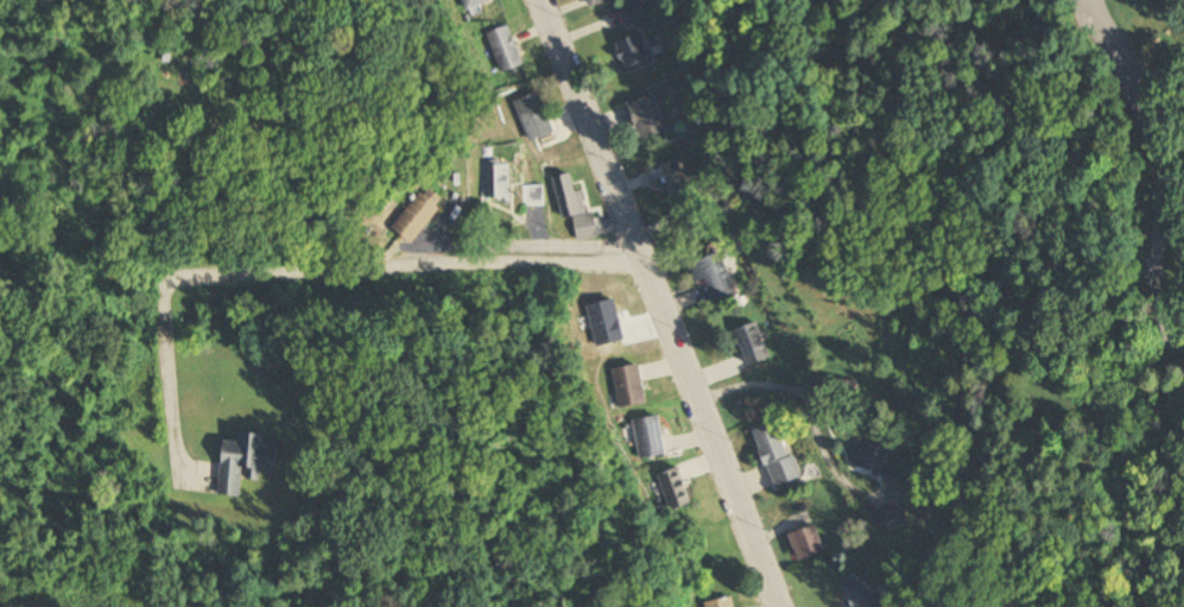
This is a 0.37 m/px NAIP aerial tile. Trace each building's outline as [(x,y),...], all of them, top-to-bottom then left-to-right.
[(495,0),(463,0),(467,13),(496,2),(495,0)] [(591,9),(620,0),(588,0),(591,9)] [(623,15),(632,21),(639,12),(630,6),(623,15)] [(525,66),(511,27),(488,35),(502,74),(525,66)] [(616,43),(624,70),(649,62),(641,36),(616,43)] [(515,103),(532,143),(557,133),(541,93),(515,103)] [(660,166),(670,196),(694,189),(683,158),(660,166)] [(510,201),(510,165),(486,165),(486,201),(510,201)] [(584,215),(574,173),(554,178),(564,220),(584,215)] [(394,226),(413,244),(451,204),(432,186),(394,226)] [(712,237),(700,203),(678,211),(690,245),(712,237)] [(707,282),(713,302),(735,296),(723,254),(691,264),(698,284),(707,282)] [(772,359),(758,323),(735,333),(750,369),(772,359)] [(649,405),(642,366),(614,371),(622,410),(649,405)] [(640,461),(667,458),(664,419),(636,422),(640,461)] [(753,432),(775,489),(800,479),(779,422),(753,432)] [(224,442),(219,495),(240,498),(242,480),(260,482),(261,471),(277,473),(280,447),(265,446),(266,435),(241,433),(240,444),(224,442)] [(853,471),(883,480),(891,452),(861,443),(853,471)] [(696,505),(682,468),(659,477),(674,514),(696,505)] [(908,528),(907,512),(889,514),(891,530),(908,528)] [(799,562),(827,553),(819,526),(791,535),(799,562)] [(868,575),(844,586),(854,606),(883,606),(868,575)] [(734,599),(706,605),(706,606),(736,606),(734,599)]
